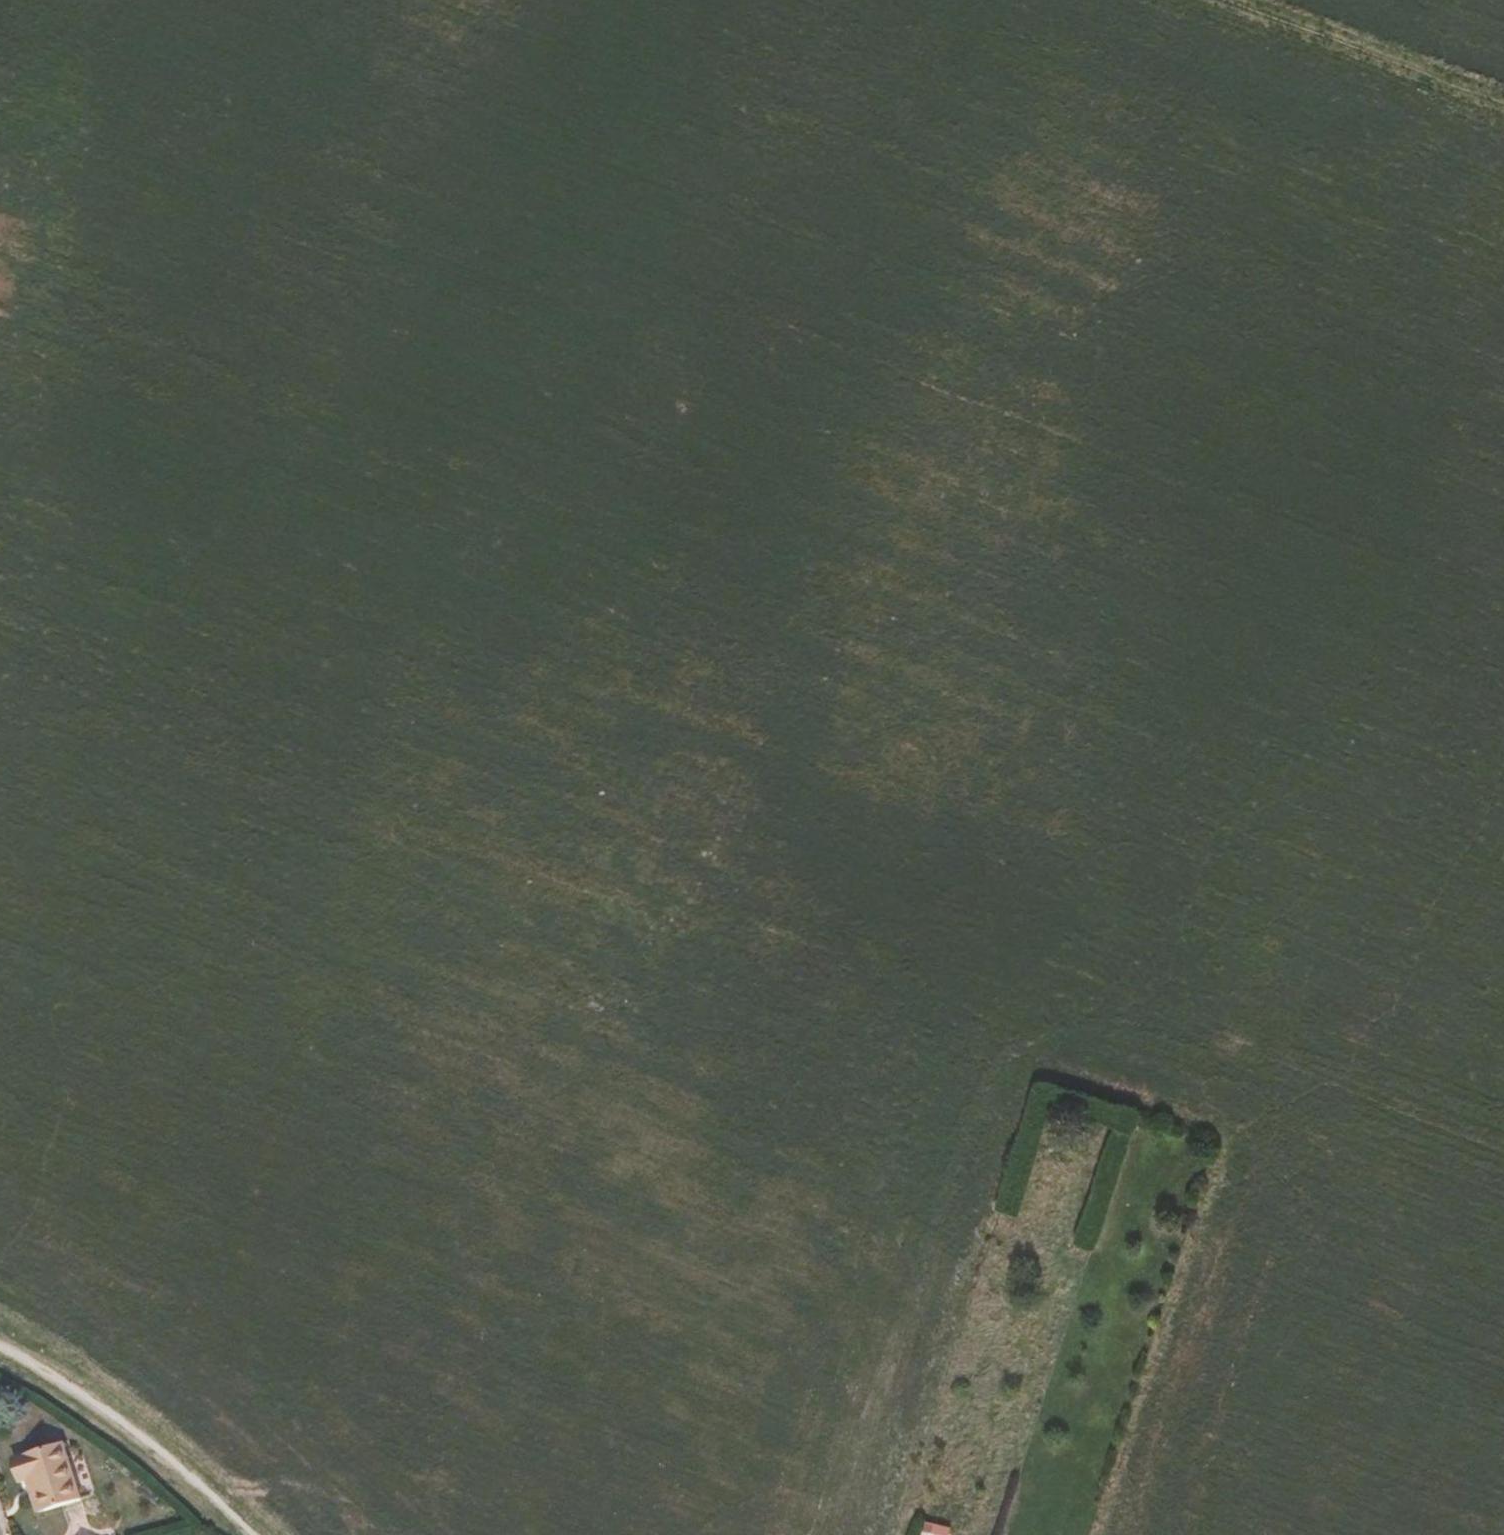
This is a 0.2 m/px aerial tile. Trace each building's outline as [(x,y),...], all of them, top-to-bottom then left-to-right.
[(63,1441),(18,1455),(25,1479),(33,1477),(37,1491),(34,1492),(39,1511),(80,1498),(63,1441)] [(929,1521),(924,1534),(953,1534),(955,1529),(929,1521)]
